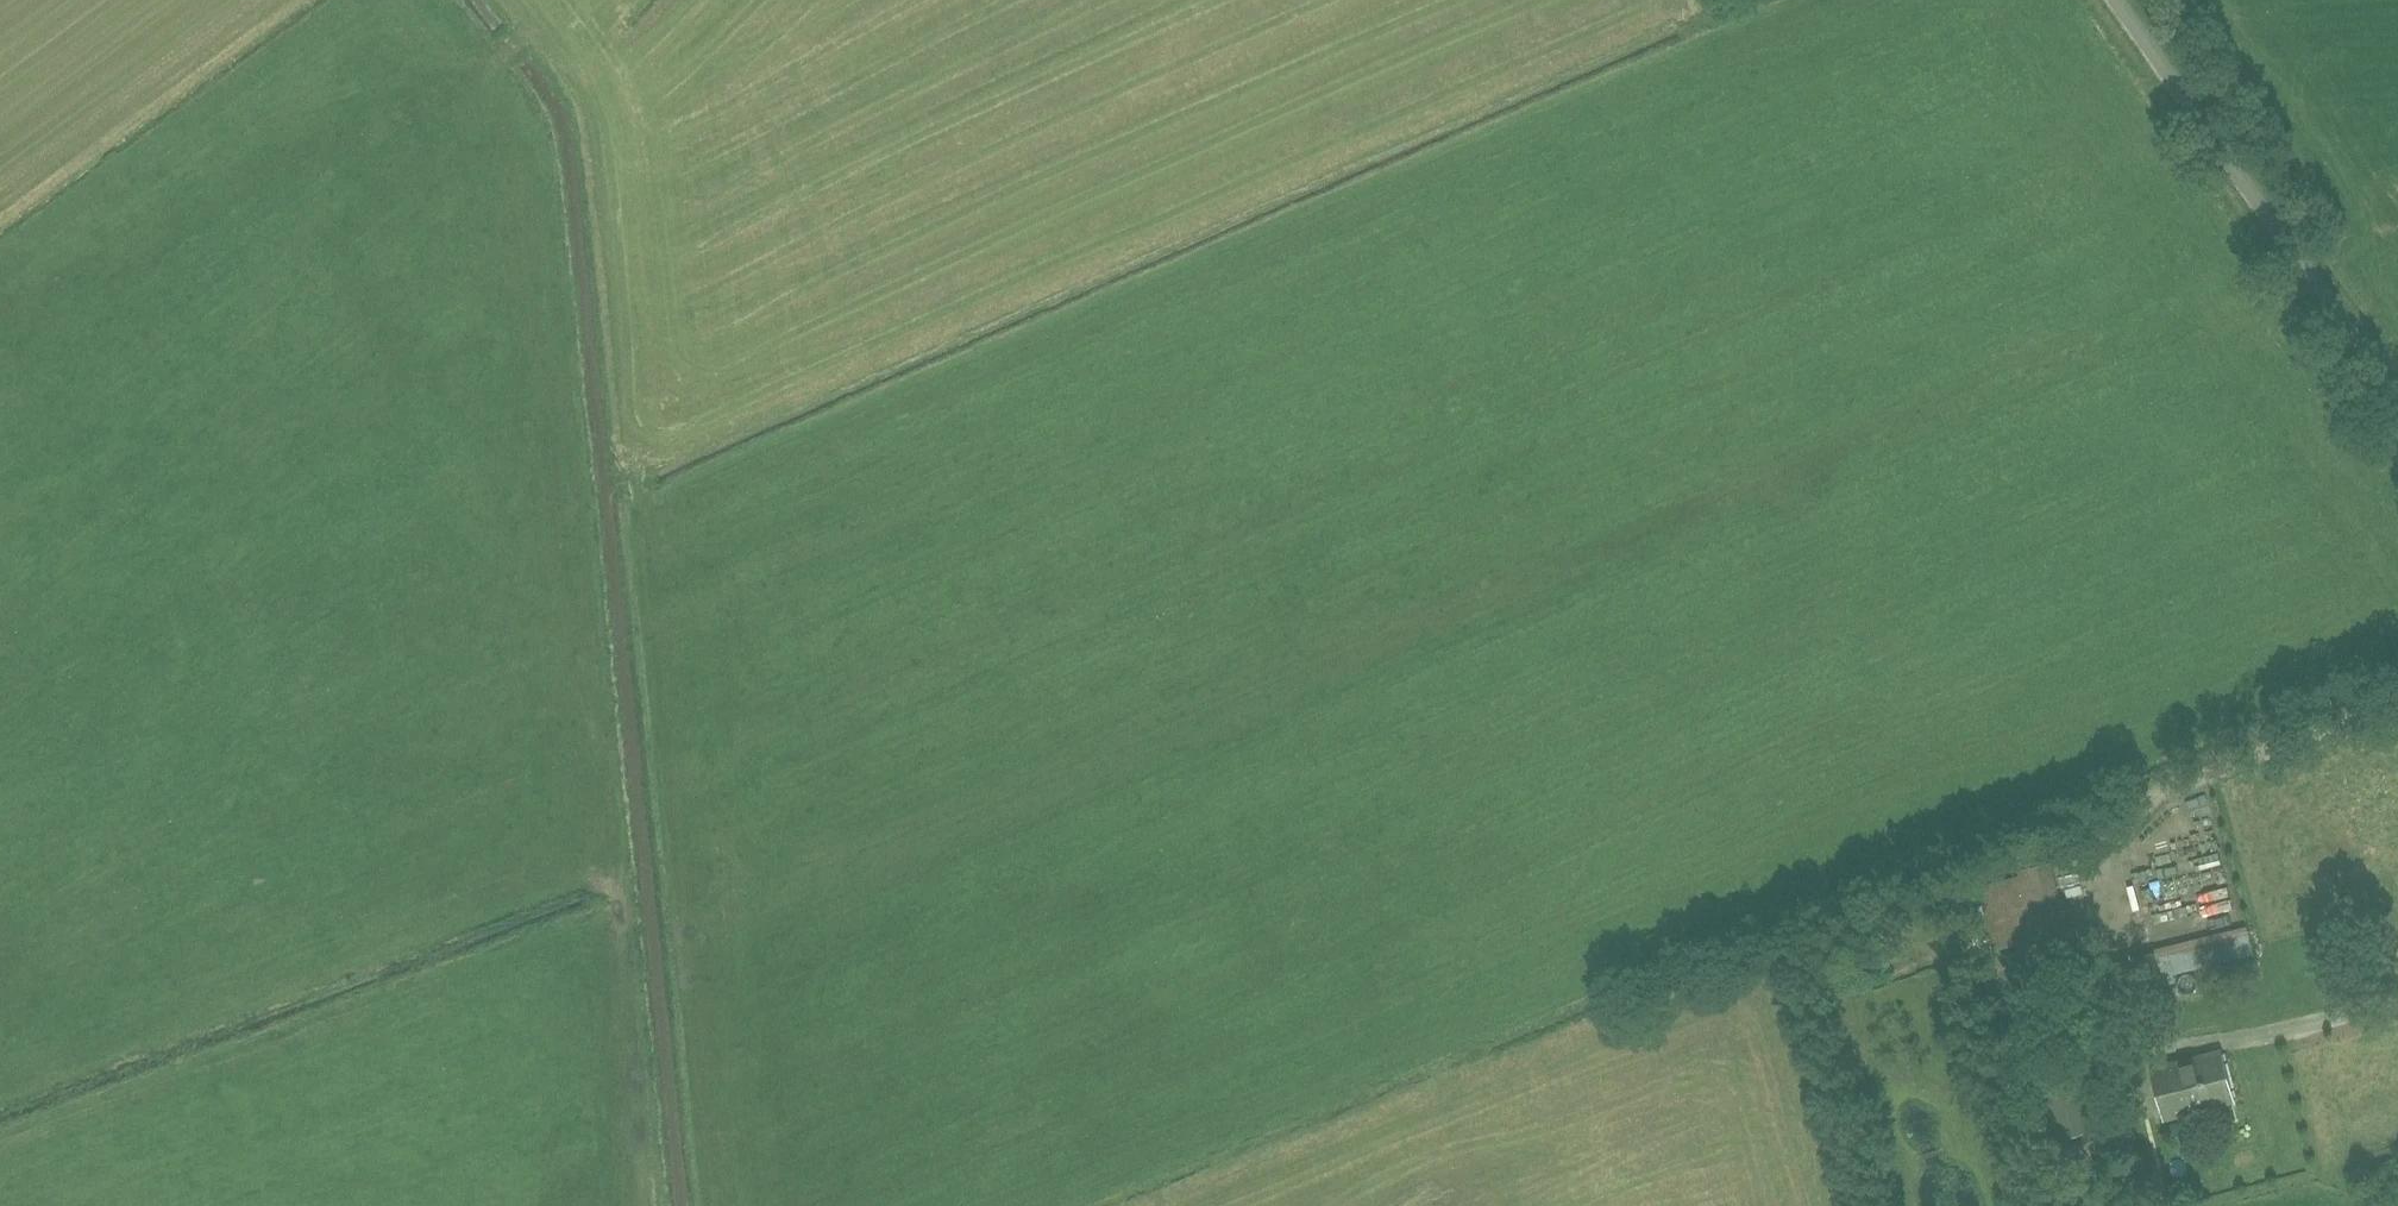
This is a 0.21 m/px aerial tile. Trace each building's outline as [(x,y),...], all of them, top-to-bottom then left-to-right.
[(2160,978),(2254,955),(2246,926),(2147,951),(2148,955),(2107,965),(2117,1005),(2164,993),(2160,978)] [(2030,1016),(1997,1025),(2000,1034),(2032,1025),(2030,1016)] [(2220,1052),(2204,1056),(2152,1070),(2165,1120),(2233,1102),(2220,1052)] [(2046,1097),(2059,1140),(2091,1131),(2078,1088),(2046,1097)]
